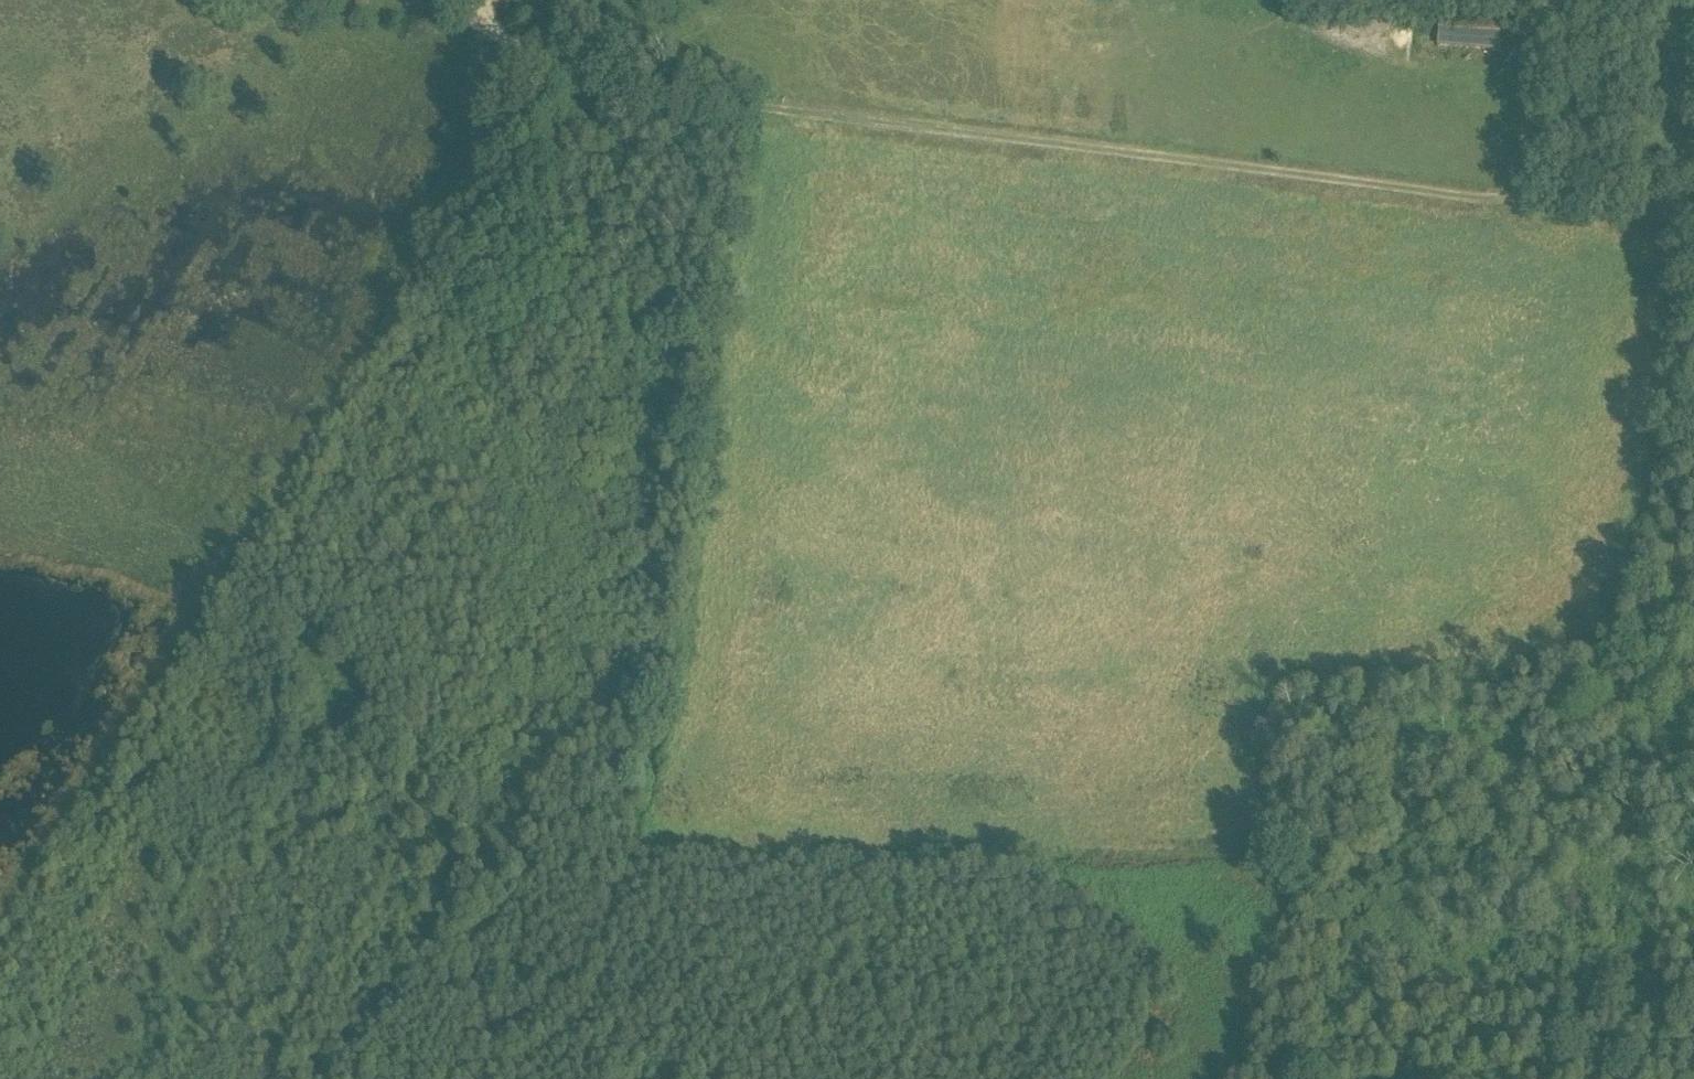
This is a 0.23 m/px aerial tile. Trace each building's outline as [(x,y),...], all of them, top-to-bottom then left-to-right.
[(1497,47),(1498,30),(1442,26),(1440,42),(1497,47)]
